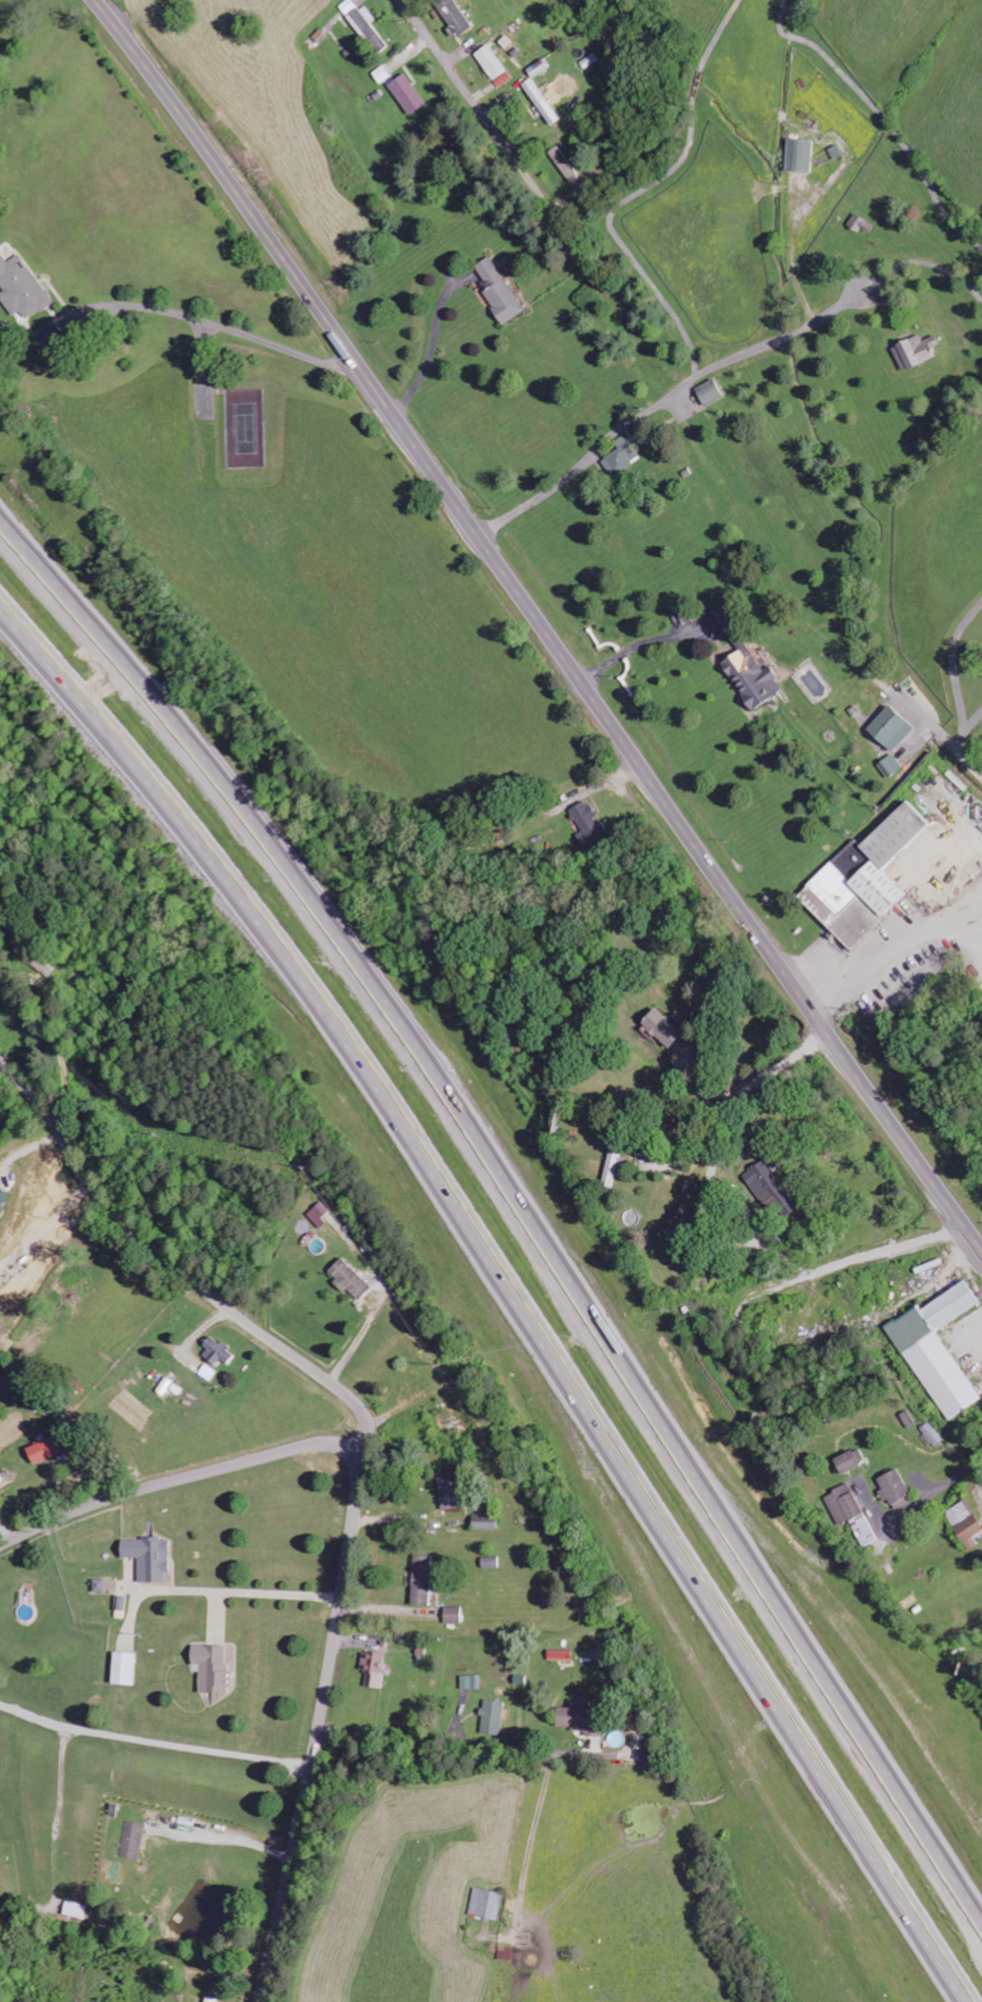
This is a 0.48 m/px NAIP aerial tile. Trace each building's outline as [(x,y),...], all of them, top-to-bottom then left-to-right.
[(378,55),(391,45),(363,8),(360,10),(353,0),(347,0),(340,5),(378,55)] [(473,28),(457,0),(440,0),(437,2),(457,37),(473,28)] [(476,54),(495,81),(498,79),(504,87),(515,79),(490,44),(476,54)] [(551,68),(546,59),(529,68),(534,77),(551,68)] [(390,84),(410,116),(428,104),(407,73),(390,84)] [(563,118),(533,78),(524,85),(554,125),(563,118)] [(787,172),(812,172),(813,140),(787,139),(787,172)] [(582,176),(559,146),(550,153),(573,183),(582,176)] [(867,233),(872,222),(854,214),(849,225),(867,233)] [(5,291),(0,295),(0,297),(13,317),(21,311),(27,321),(54,303),(21,253),(8,262),(0,250),(0,283),(5,291)] [(892,348),(903,372),(936,357),(932,348),(940,344),(936,336),(923,341),(920,335),(892,348)] [(703,406),(723,398),(716,380),(696,388),(703,406)] [(641,459),(625,435),(616,442),(620,449),(602,461),(613,477),(641,459)] [(755,711),(785,688),(769,668),(766,671),(746,646),(720,666),(755,711)] [(867,728),(892,751),(915,727),(890,704),(867,728)] [(889,778),(903,767),(892,753),(878,764),(889,778)] [(852,949),(909,894),(884,868),(930,823),(905,797),(801,897),(852,949)] [(572,808),(583,831),(579,833),(585,847),(611,835),(603,818),(599,820),(589,800),(572,808)] [(643,1021),(668,1048),(684,1034),(659,1006),(643,1021)] [(626,1154),(609,1151),(602,1185),(614,1187),(617,1166),(623,1167),(626,1154)] [(783,1218),(796,1210),(769,1158),(744,1172),(763,1208),(775,1202),(783,1218)] [(0,1188),(0,1215),(4,1210),(1,1208),(10,1195),(0,1188)] [(308,1214),(318,1226),(332,1213),(321,1202),(308,1214)] [(327,1272),(359,1302),(373,1287),(341,1258),(327,1272)] [(981,1400),(981,1399),(939,1330),(981,1304),(968,1281),(923,1309),(921,1305),(888,1326),(948,1421),(981,1400)] [(202,1354),(217,1365),(221,1359),(230,1365),(238,1354),(214,1337),(202,1354)] [(200,1374),(212,1381),(218,1372),(207,1364),(200,1374)] [(27,1448),(33,1464),(62,1454),(56,1437),(27,1448)] [(841,1474),(866,1462),(859,1447),(834,1459),(841,1474)] [(878,1478),(883,1489),(879,1491),(884,1501),(890,1498),(896,1510),(914,1501),(898,1468),(878,1478)] [(442,1510),(464,1507),(459,1471),(436,1474),(442,1510)] [(824,1495),(839,1526),(850,1520),(864,1548),(878,1541),(850,1483),(824,1495)] [(969,1551),(981,1543),(981,1525),(966,1500),(946,1513),(969,1551)] [(496,1530),(497,1515),(472,1515),(472,1529),(496,1530)] [(165,1582),(165,1573),(168,1573),(168,1539),(120,1539),(120,1558),(138,1558),(138,1582),(165,1582)] [(411,1605),(430,1605),(431,1555),(413,1555),(411,1605)] [(481,1558),(481,1567),(497,1567),(497,1558),(481,1558)] [(104,1579),(92,1579),(93,1592),(105,1592),(104,1579)] [(461,1623),(461,1606),(443,1606),(443,1623),(461,1623)] [(230,1694),(230,1670),(226,1670),(226,1646),(191,1645),(191,1665),(199,1665),(199,1693),(230,1694)] [(571,1651),(547,1650),(547,1660),(571,1661),(571,1651)] [(360,1671),(366,1671),(365,1687),(383,1689),(384,1674),(387,1675),(389,1665),(383,1665),(385,1654),(362,1651),(360,1671)] [(134,1685),(136,1653),(112,1652),(111,1684),(134,1685)] [(460,1676),(460,1689),(480,1689),(480,1675),(460,1676)] [(502,1735),(504,1701),(483,1700),(481,1734),(502,1735)] [(557,1727),(573,1727),(573,1731),(584,1731),(584,1736),(602,1737),(603,1718),(593,1718),(593,1708),(557,1707),(557,1727)] [(144,1823),(126,1822),(122,1858),(141,1860),(144,1823)] [(470,1915),(497,1920),(502,1893),(475,1888),(470,1915)] [(89,1906),(67,1901),(64,1914),(86,1920),(89,1906)] [(513,1948),(501,1947),(499,1960),(511,1961),(513,1948)]
